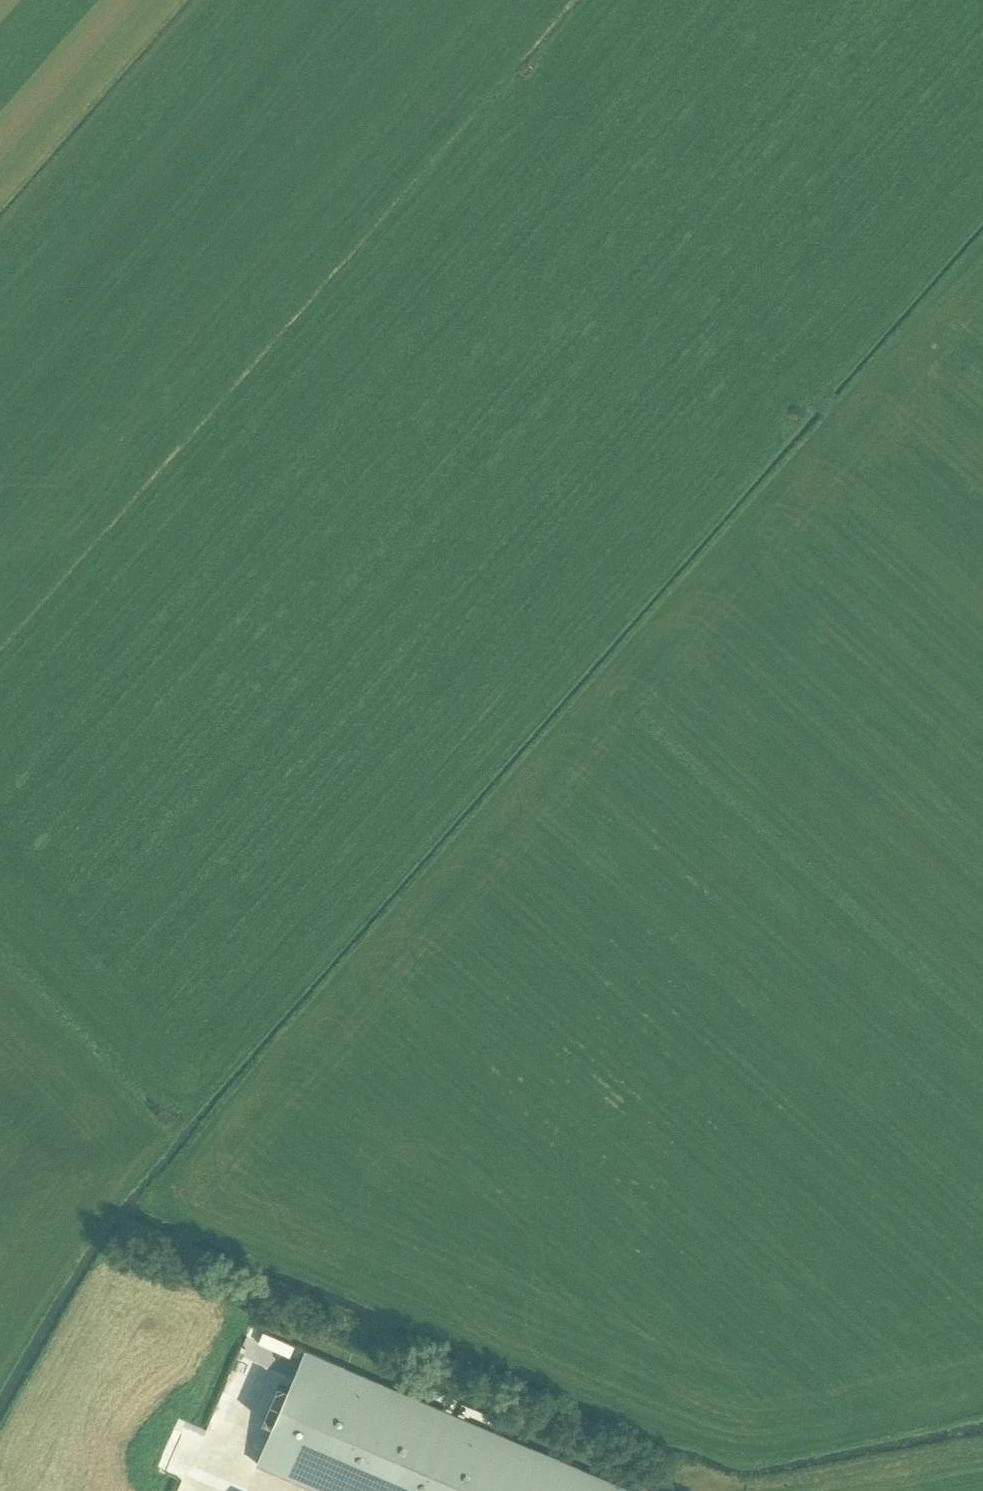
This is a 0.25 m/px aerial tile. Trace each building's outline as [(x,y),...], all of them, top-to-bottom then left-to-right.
[(256,1470),(307,1490),(625,1490),(305,1354),(256,1470)] [(456,1397),(452,1406),(469,1413),(473,1404),(456,1397)]
